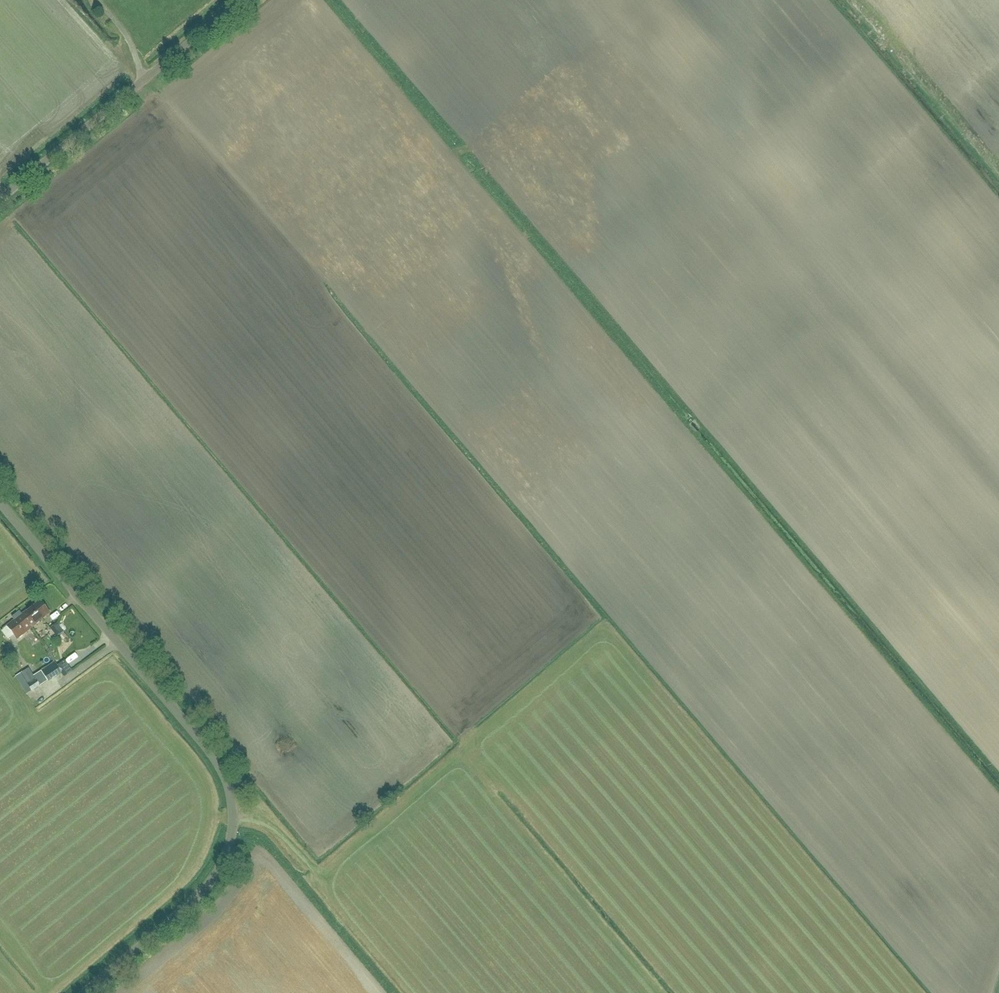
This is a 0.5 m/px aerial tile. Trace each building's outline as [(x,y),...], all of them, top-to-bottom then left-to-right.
[(26,612),(21,615),(19,612),(11,618),(14,621),(6,627),(16,640),(36,625),(35,625),(49,614),(40,602),(26,612)] [(55,665),(45,671),(46,673),(44,674),(49,681),(61,674),(55,665)] [(48,682),(41,671),(34,676),(30,670),(28,671),(27,670),(21,674),(32,693),(40,688),(40,687),(48,682)]
